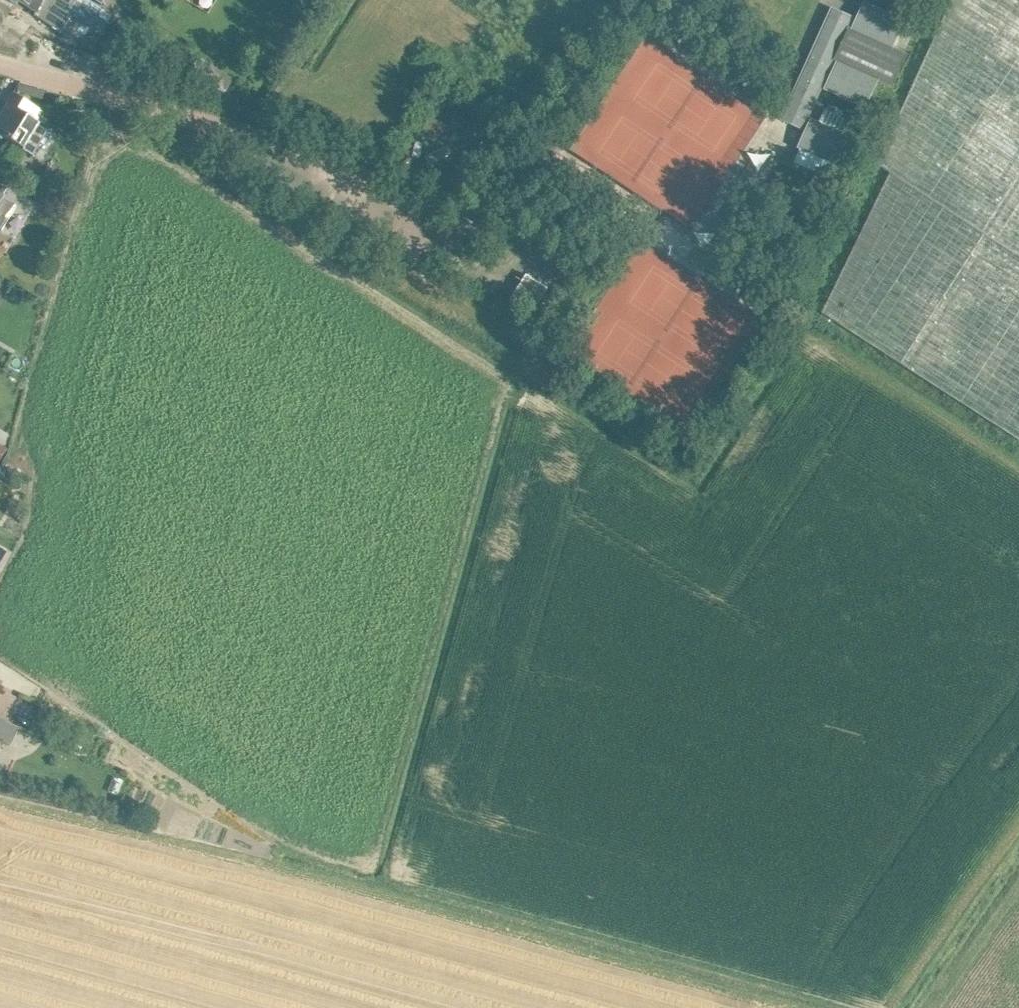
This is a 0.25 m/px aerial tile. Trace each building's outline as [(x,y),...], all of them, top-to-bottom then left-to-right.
[(15,4),(17,2),(34,14),(33,16),(60,33),(71,15),(68,13),(75,2),(71,0),(9,0),(15,4)] [(876,165),(889,174),(1018,258),(1018,0),(951,0),(876,165)] [(806,131),(798,149),(838,167),(850,140),(817,124),(806,119),(820,89),(864,110),(877,81),(891,88),(906,55),(892,49),(904,22),(882,12),(863,4),(855,22),(852,20),(852,19),(831,10),(781,121),(802,130),(802,129),(806,131)] [(235,104),(236,103),(241,95),(229,88),(224,97),(235,104)] [(47,131),(35,124),(41,115),(3,91),(0,97),(0,115),(2,116),(0,120),(0,136),(32,156),(47,131)] [(823,111),(817,124),(850,140),(857,126),(823,111)] [(821,313),(1018,441),(1018,258),(889,174),(821,313)] [(2,232),(16,207),(3,199),(9,189),(0,184),(0,231),(2,232)] [(759,271),(755,278),(766,286),(771,279),(759,271)] [(515,292),(508,302),(518,308),(522,302),(534,310),(546,289),(525,276),(524,277),(530,280),(520,295),(515,292)] [(0,412),(0,427),(17,420),(11,407),(0,412)] [(18,728),(0,720),(0,741),(11,745),(18,728)]
